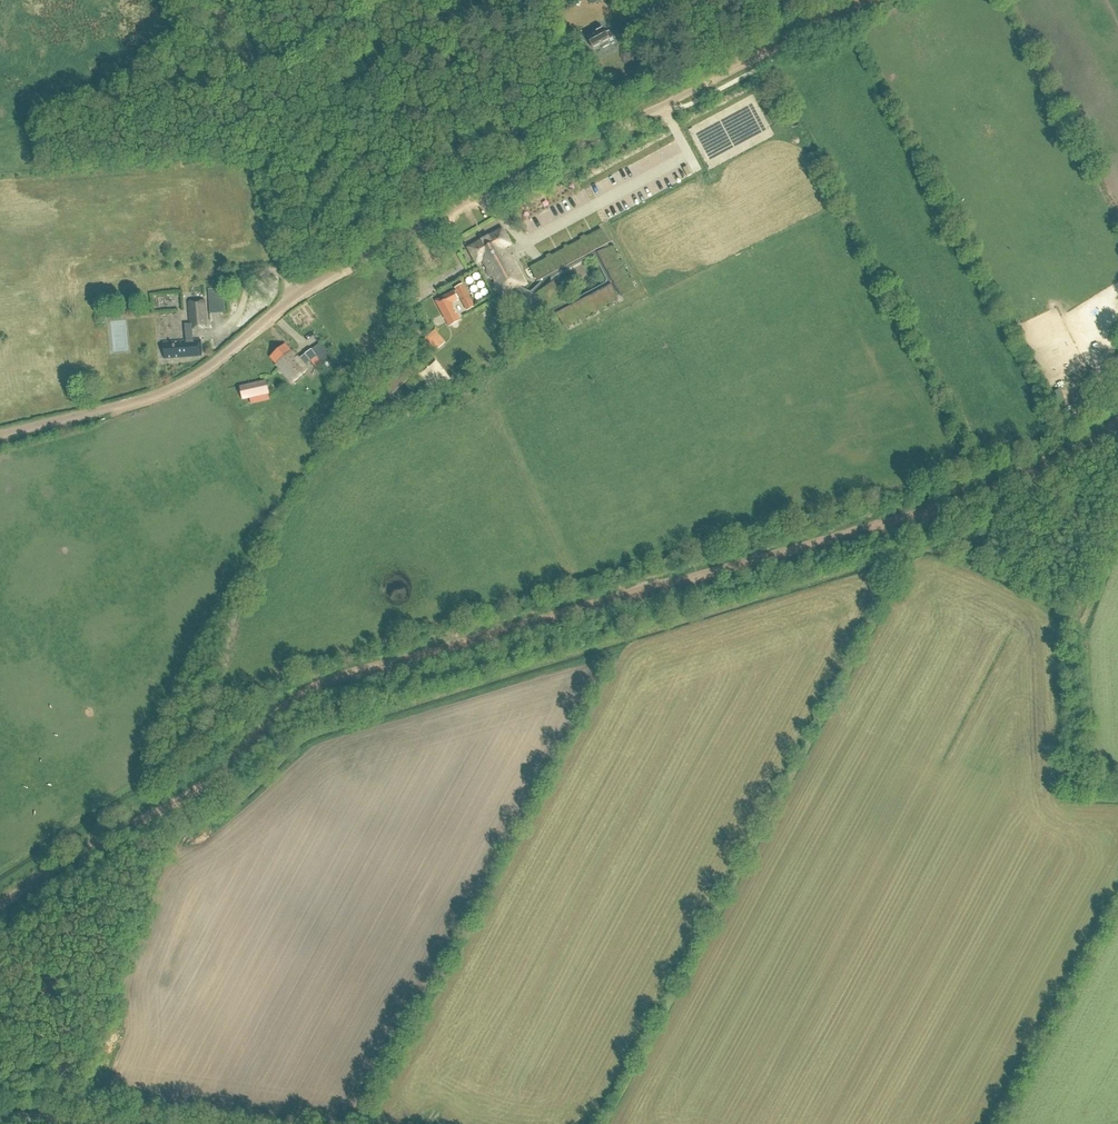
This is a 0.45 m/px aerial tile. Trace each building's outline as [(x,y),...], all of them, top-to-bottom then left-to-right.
[(587,37),(593,49),(609,41),(613,38),(609,32),(605,34),(603,29),(587,37)] [(535,292),(523,287),(529,283),(513,257),(511,258),(506,248),(512,245),(504,230),(470,248),(478,263),(481,262),(487,272),(501,299),(513,293),(542,323),(559,319),(564,328),(616,300),(615,298),(619,296),(620,298),(632,291),(629,287),(632,284),(631,281),(627,282),(621,270),(624,267),(622,263),(617,264),(600,233),(587,240),(584,237),(579,239),(580,243),(569,249),(567,246),(563,248),(565,252),(553,258),(550,256),(546,258),(547,261),(530,271),(536,283),(539,287),(535,292)] [(453,291),(435,301),(435,302),(449,327),(460,321),(456,314),(455,314),(453,311),(452,310),(454,309),(451,304),(458,299),(457,298),(459,297),(467,311),(475,307),(463,286),(462,284),(454,289),(455,290),(456,292),(454,293),(454,292),(453,291)] [(223,289),(208,290),(209,303),(209,314),(225,313),(224,302),(223,289)] [(189,303),(191,324),(191,325),(192,330),(208,329),(205,302),(189,303)] [(425,339),(421,342),(431,354),(435,351),(445,342),(435,330),(425,339)] [(164,358),(201,357),(201,342),(193,341),(187,342),(164,342),(164,358)] [(276,366),(293,384),(309,370),(306,366),(305,366),(311,361),(317,357),(316,357),(312,350),(311,350),(299,359),(293,353),(285,345),(271,358),(277,365),(276,366)] [(409,379),(401,370),(381,389),(389,398),(409,379)] [(243,400),(270,394),(267,383),(241,389),(243,400)] [(1084,401),(1076,406),(1081,415),(1089,411),(1084,401)] [(1074,415),(1066,419),(1071,428),(1072,431),(1080,426),(1079,425),(1080,424),(1074,415)]
